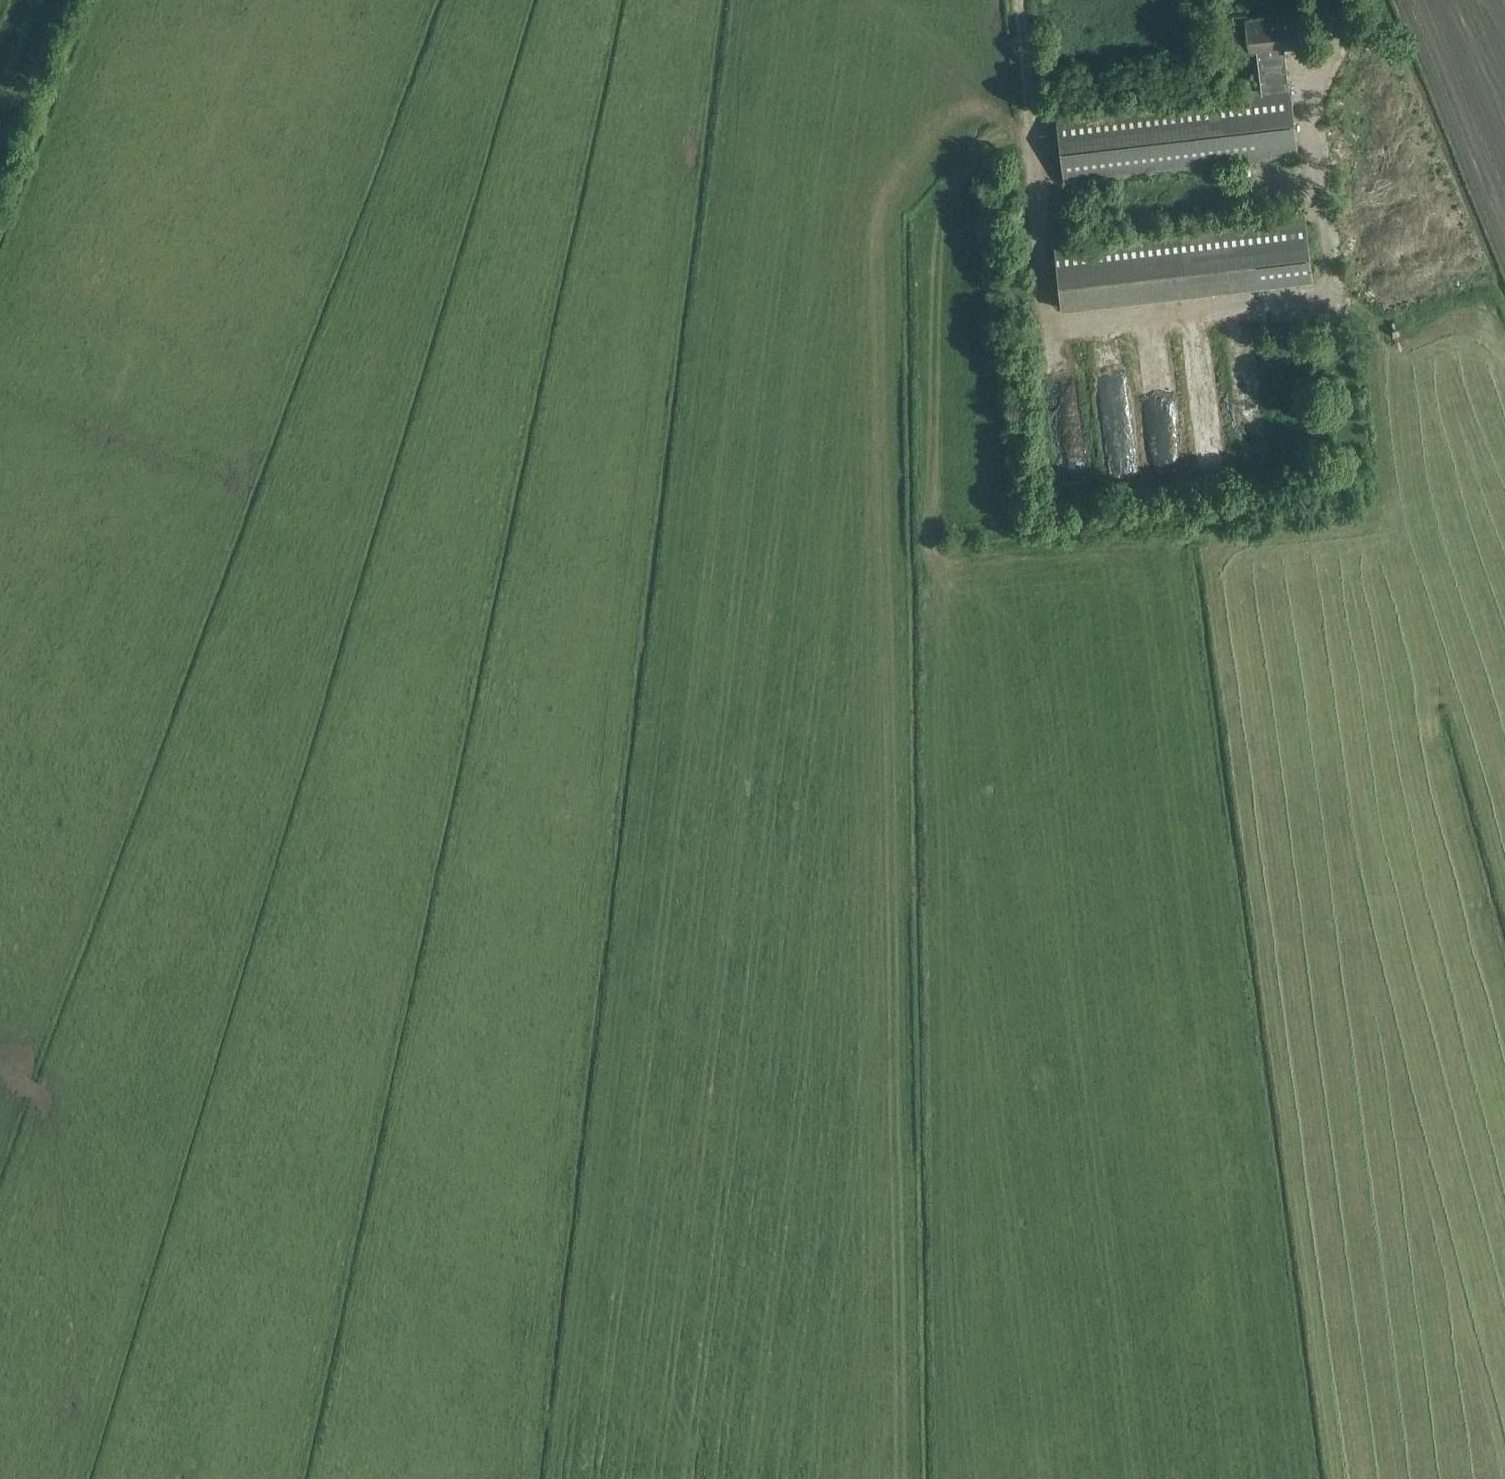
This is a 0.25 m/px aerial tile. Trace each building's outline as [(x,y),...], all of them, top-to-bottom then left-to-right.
[(1285,46),(1298,44),(1294,12),(1247,18),(1250,50),(1257,49),(1261,88),(1057,112),(1065,180),(1299,153),(1291,85),(1289,85),(1285,46)] [(1062,307),(1313,278),(1306,212),(1054,241),(1062,307)]
